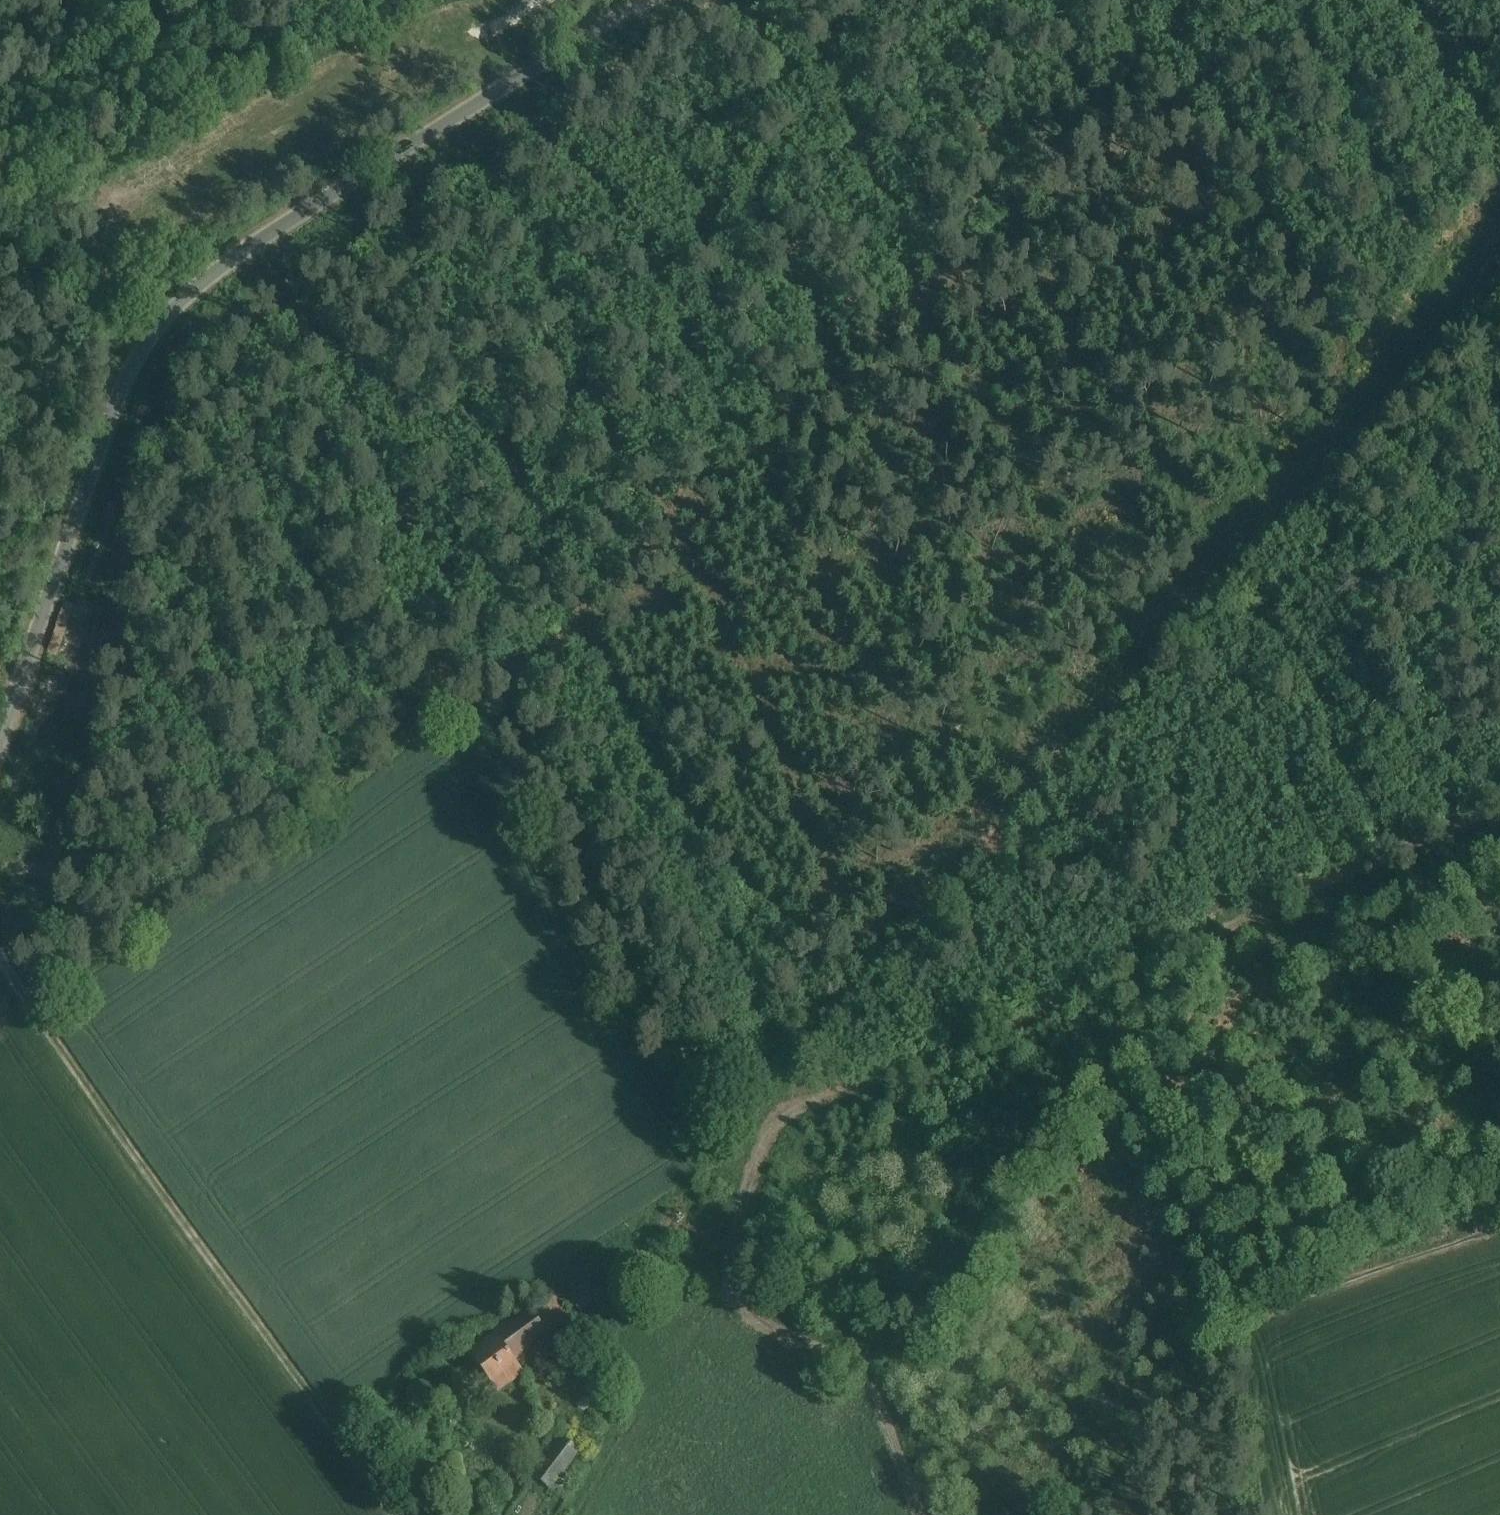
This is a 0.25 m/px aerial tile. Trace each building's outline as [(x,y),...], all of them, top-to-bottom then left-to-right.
[(532,1313),(511,1328),(506,1322),(496,1329),(493,1332),(497,1338),(515,1363),(550,1338),(532,1313)] [(497,1338),(471,1357),(489,1381),(498,1374),(508,1387),(524,1375),(515,1363),(497,1338)] [(565,1441),(536,1480),(551,1491),(580,1453),(565,1441)]
